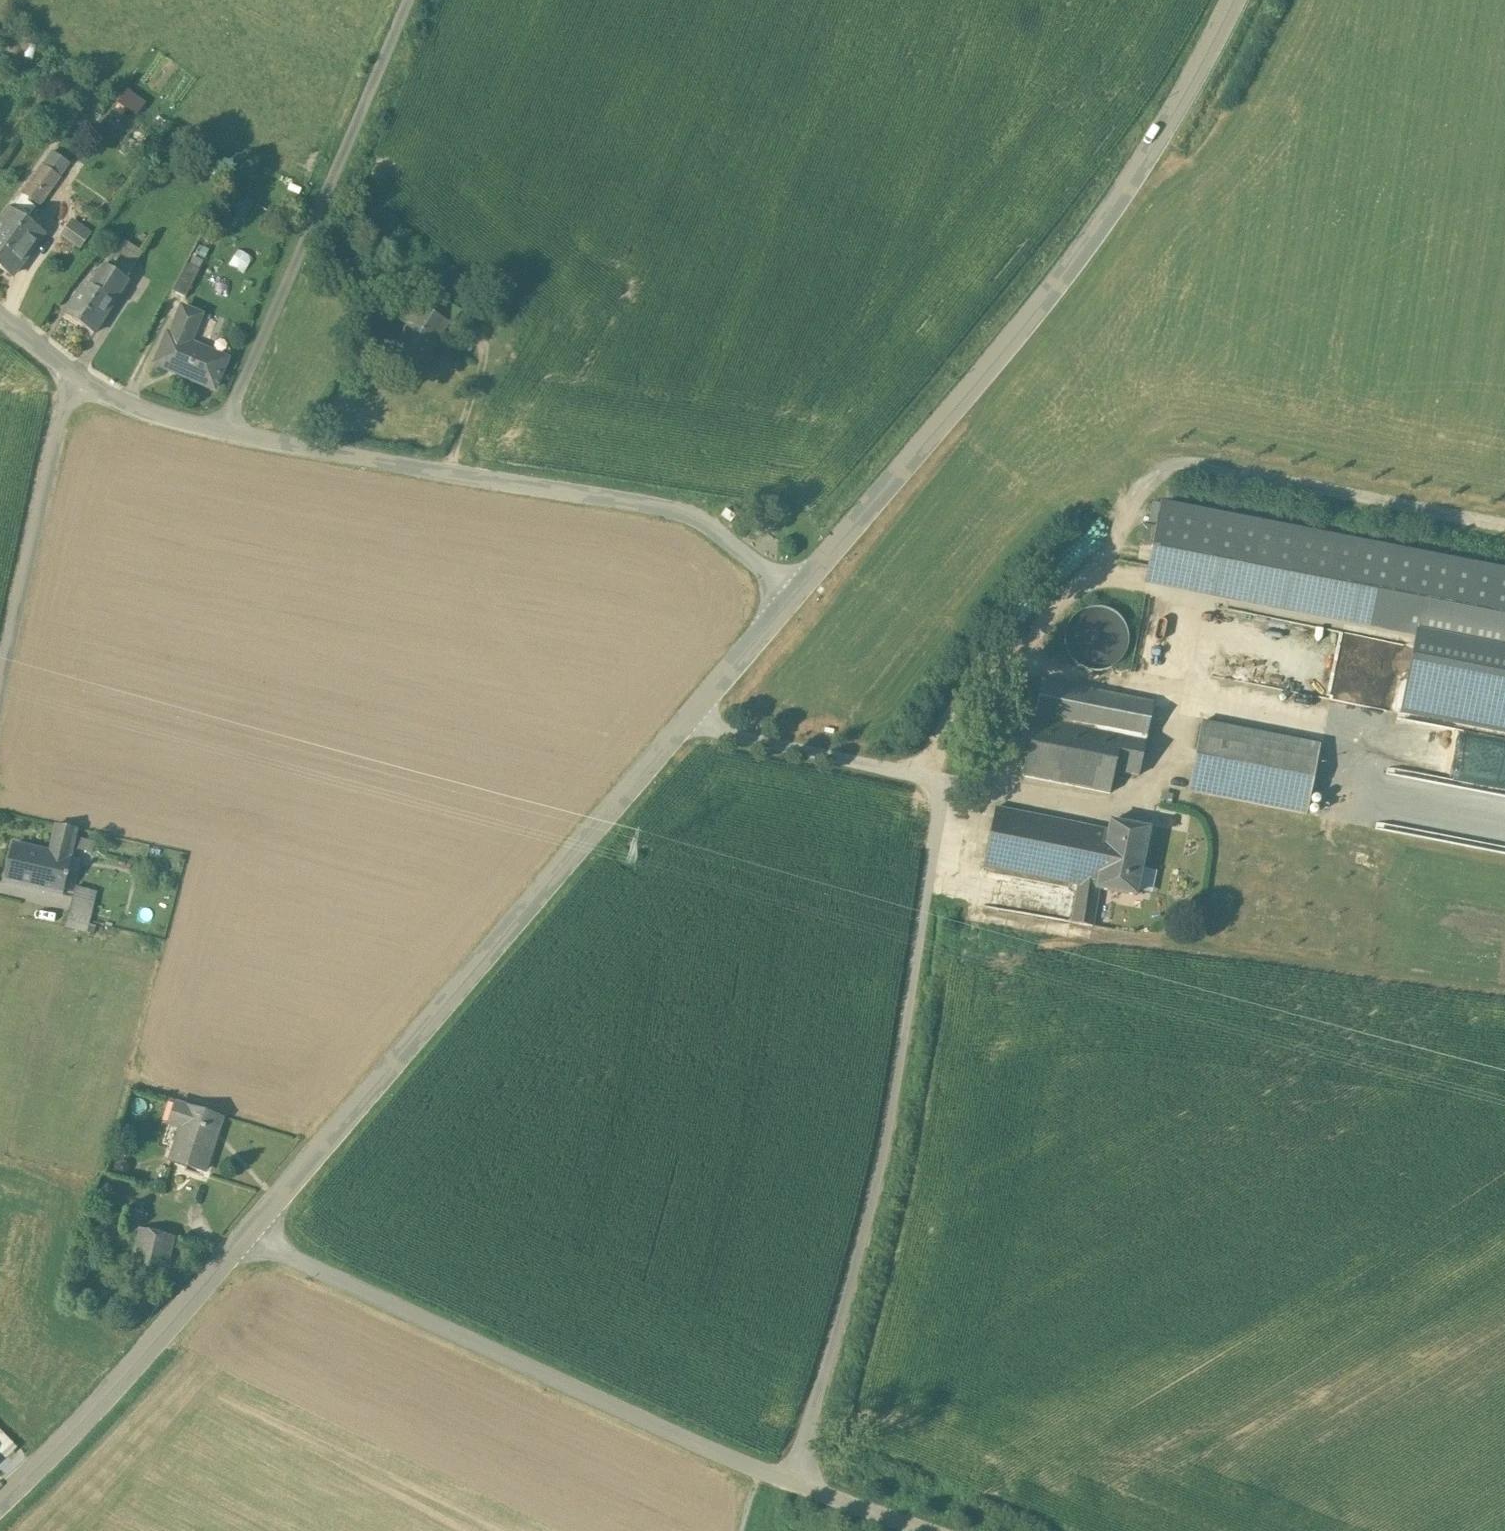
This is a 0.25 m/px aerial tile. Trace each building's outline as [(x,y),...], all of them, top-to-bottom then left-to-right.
[(70,165),(52,152),(43,165),(60,179),(70,165)] [(43,165),(21,194),(39,208),(60,179),(43,165)] [(0,224),(0,268),(12,276),(41,234),(9,211),(0,224)] [(90,235),(72,223),(62,236),(80,249),(90,235)] [(115,255),(135,263),(142,247),(122,238),(115,255)] [(133,270),(113,257),(106,268),(113,273),(126,281),(133,270)] [(186,266),(173,293),(185,299),(198,272),(186,266)] [(98,294),(84,285),(64,315),(94,335),(114,305),(111,303),(126,281),(113,273),(98,294)] [(461,311),(431,293),(422,309),(447,323),(452,327),(461,311)] [(422,309),(405,299),(392,320),(408,329),(389,361),(415,376),(447,323),(422,309)] [(200,317),(182,310),(171,338),(168,337),(157,365),(215,388),(226,360),(189,345),(200,317)] [(1162,506),(1151,566),(1504,635),(1504,573),(1454,563),(1162,506)] [(1126,651),(1129,639),(1126,627),(1119,617),(1109,610),(1097,608),(1084,610),(1074,617),(1067,628),(1065,640),(1068,652),(1075,662),(1085,669),(1097,671),(1109,669),(1120,662),(1126,651)] [(1153,702),(1041,680),(1035,718),(1034,719),(1028,755),(1024,776),(1110,794),(1114,771),(1139,775),(1153,702)] [(1035,718),(997,710),(990,747),(1028,755),(1034,719),(1035,718)] [(1320,746),(1202,723),(1189,792),(1307,815),(1320,746)] [(1109,831),(995,808),(983,868),(1078,886),(1095,888),(1109,831)] [(1150,829),(1111,822),(1109,831),(1095,888),(1099,889),(1136,896),(1150,829)] [(79,830),(60,825),(53,854),(72,858),(74,851),(77,839),(79,830)] [(963,848),(964,846),(963,843),(962,840),(959,838),(956,838),(953,839),(951,840),(949,843),(948,846),(949,849),(951,851),(953,853),(956,853),(959,853),(962,851),(963,848)] [(92,842),(77,839),(74,851),(89,855),(92,842)] [(53,854),(17,845),(8,882),(63,895),(67,877),(70,878),(70,876),(68,875),(72,858),(53,854)] [(959,870),(959,867),(959,864),(957,862),(955,860),(952,860),(949,860),(946,862),(945,864),(944,867),(945,870),(946,873),(949,874),(952,875),(955,874),(957,873),(959,870)] [(1095,888),(1078,886),(1072,923),(1093,926),(1099,889),(1095,888)] [(96,891),(78,887),(76,897),(93,901),(96,891)] [(93,901),(76,897),(73,911),(94,916),(97,902),(93,901)] [(94,916),(73,911),(71,918),(69,928),(90,933),(93,923),(94,916)] [(223,1119),(177,1104),(171,1123),(183,1127),(173,1160),(206,1170),(223,1119)] [(146,1212),(136,1210),(132,1226),(142,1228),(146,1212)] [(176,1237),(142,1228),(132,1269),(166,1277),(176,1237)]
